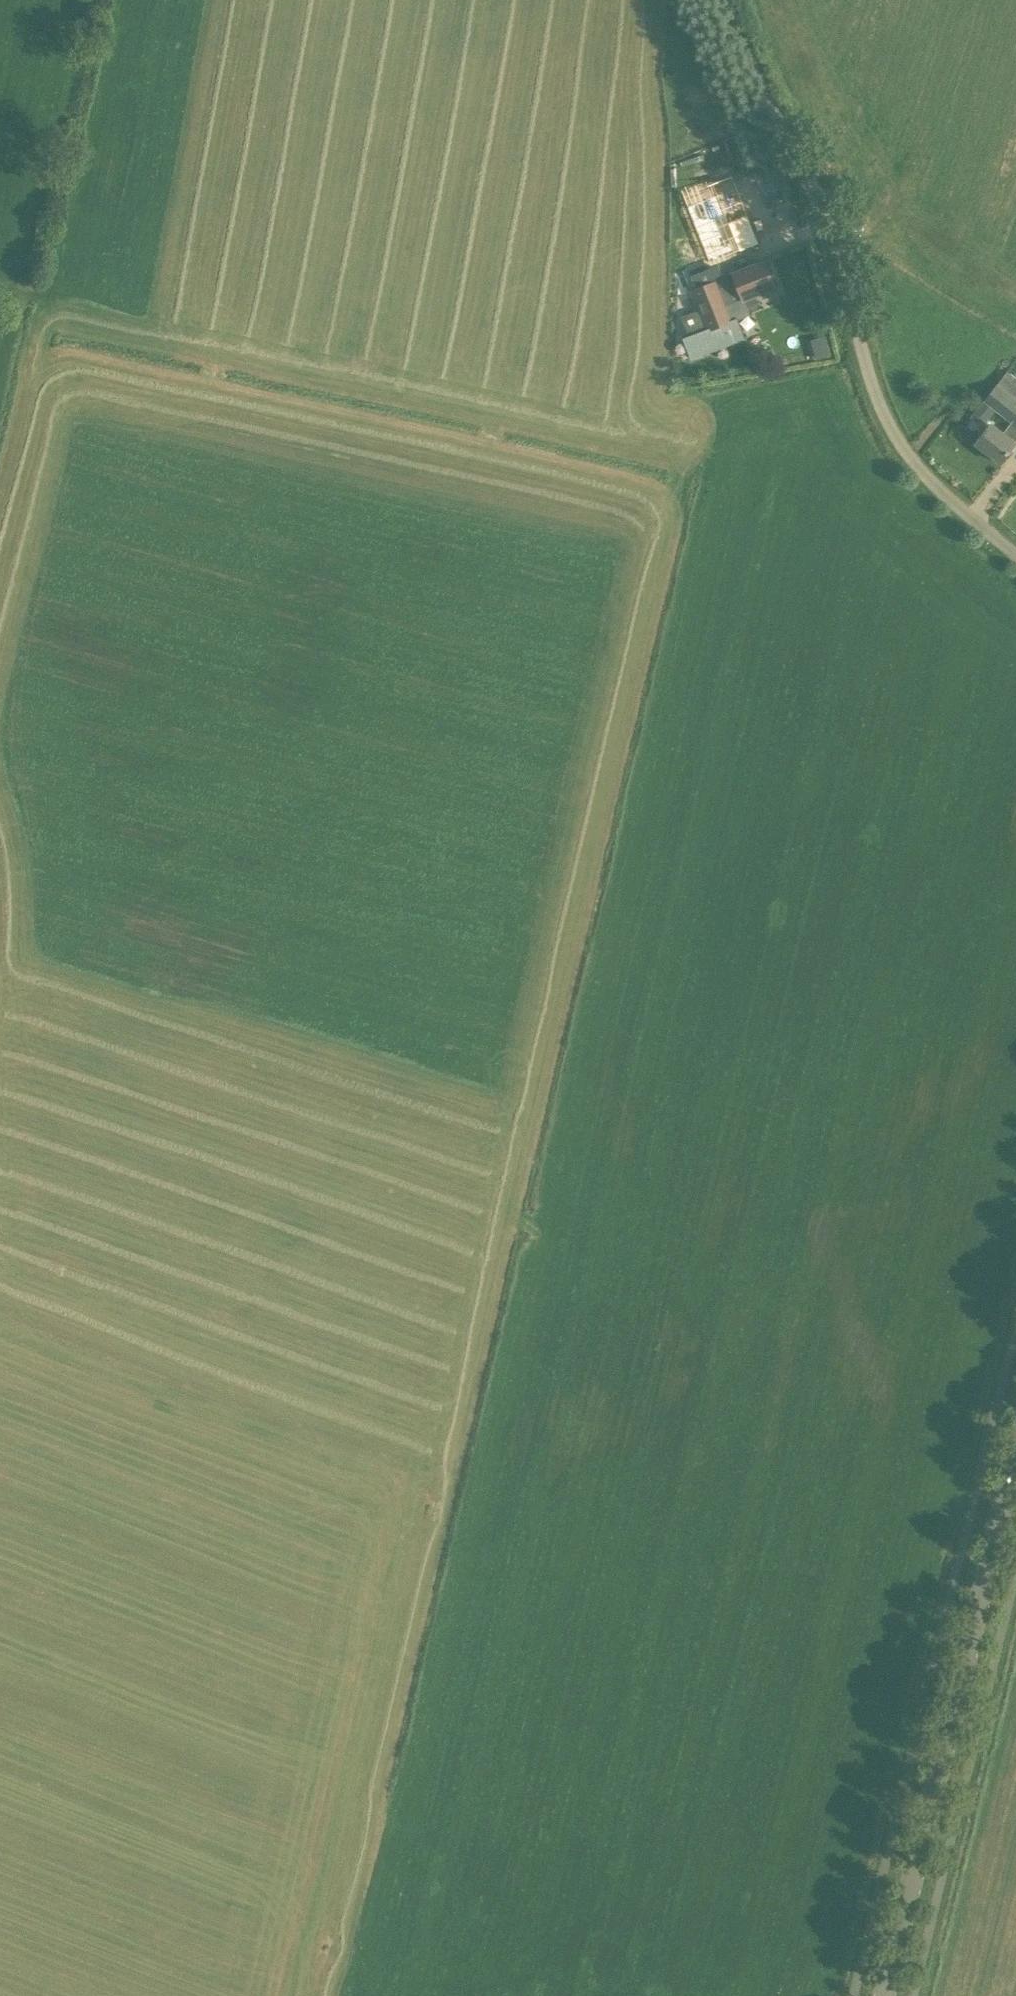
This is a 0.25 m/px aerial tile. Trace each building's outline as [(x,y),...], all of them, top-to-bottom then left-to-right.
[(735,250),(714,196),(684,207),(705,261),(735,250)] [(733,273),(733,274),(690,291),(706,330),(688,337),(683,339),(691,358),(698,355),(731,342),(744,337),(737,319),(753,312),(747,297),(775,286),(765,260),(733,273)] [(817,362),(831,358),(826,341),(812,345),(817,362)] [(986,420),(994,410),(1010,422),(1002,431),(991,423),(975,444),(1001,464),(1015,444),(1015,442),(1015,441),(1015,440),(1015,377),(1007,370),(974,411),(986,420)]
